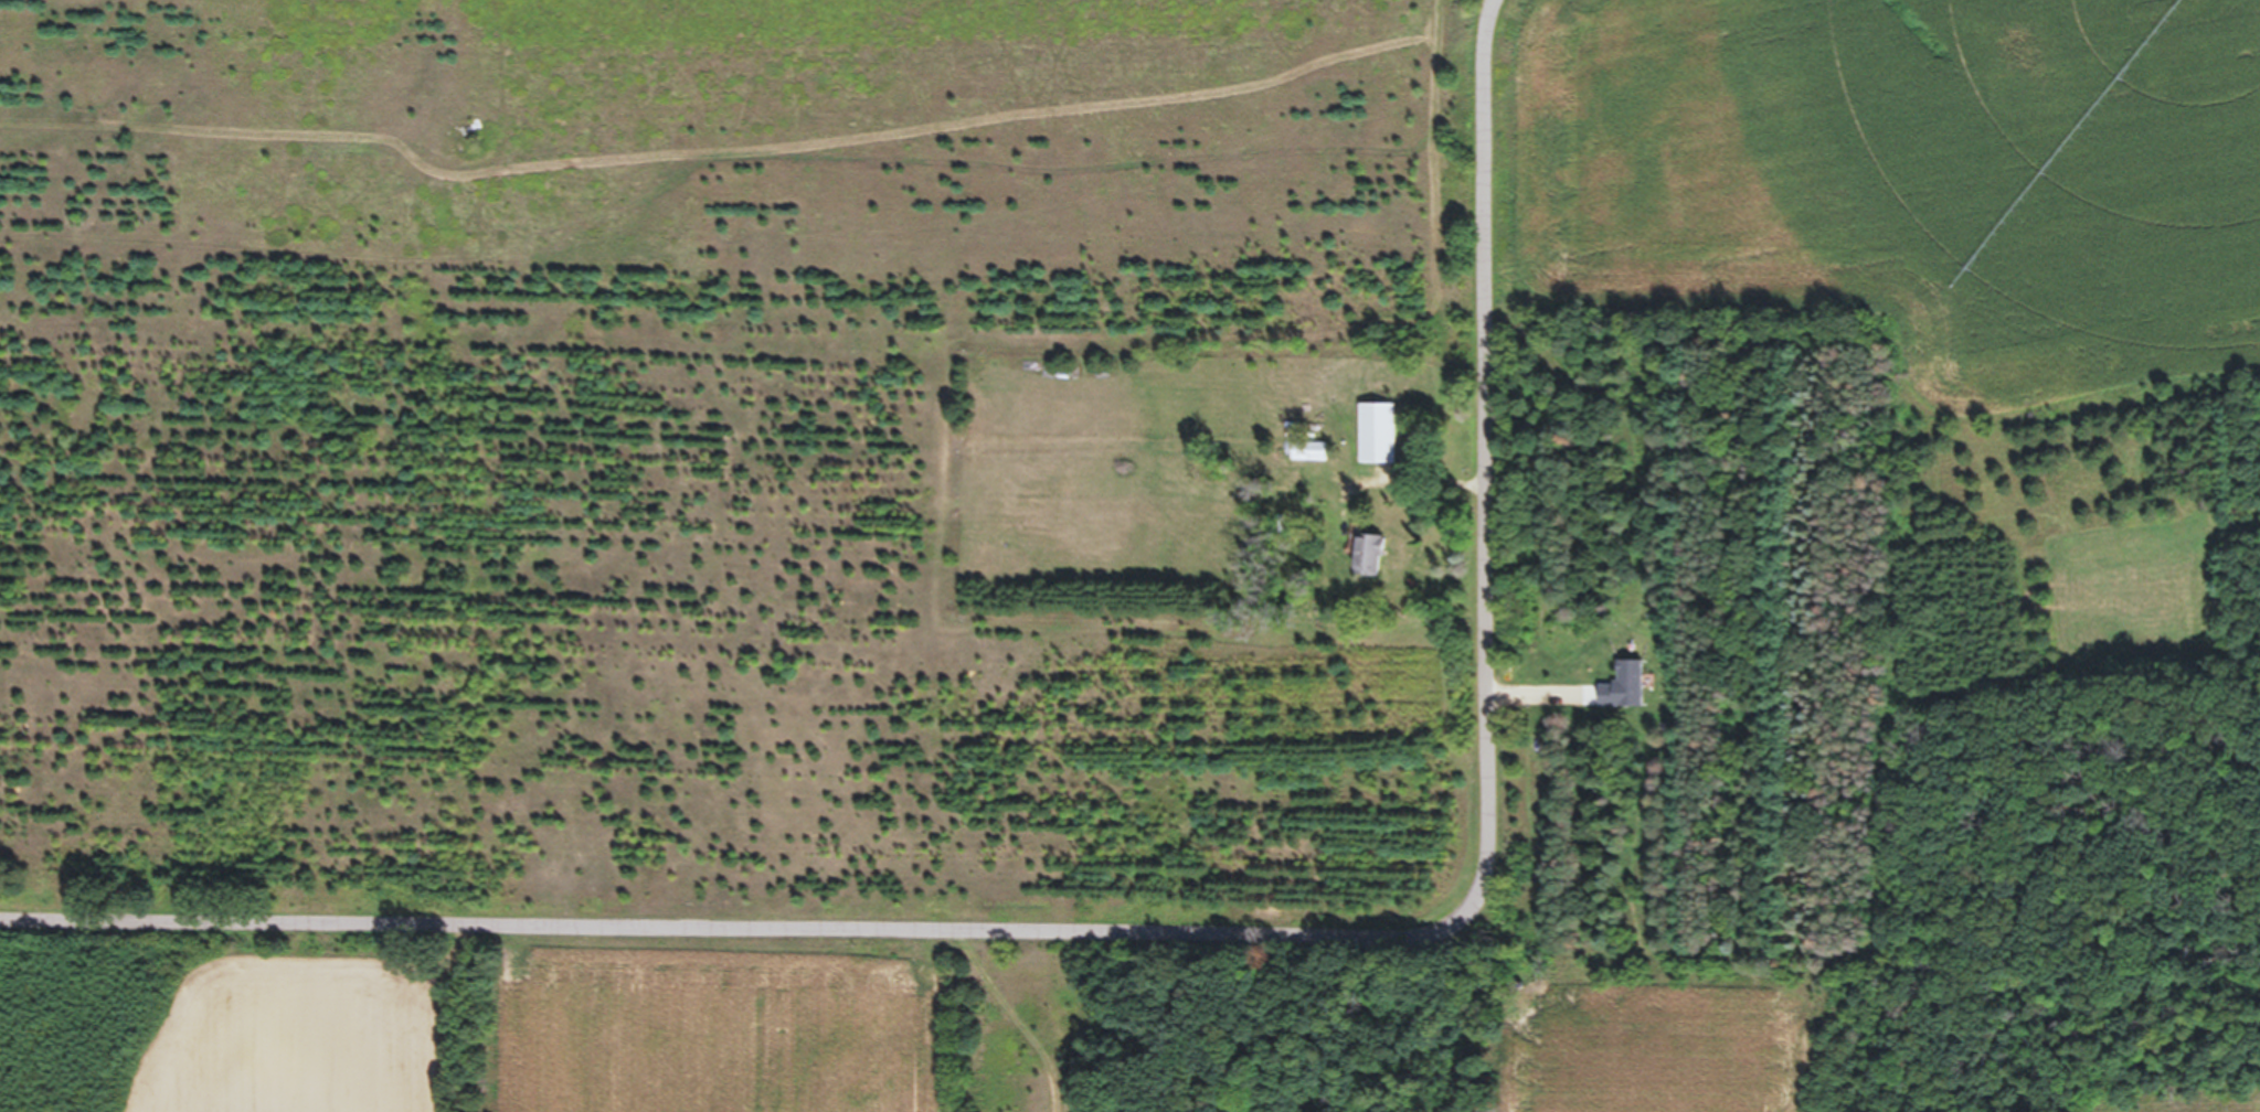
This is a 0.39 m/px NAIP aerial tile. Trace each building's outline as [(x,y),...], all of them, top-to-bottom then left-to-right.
[(1395,414),(1360,414),(1360,473),(1395,473),(1395,414)] [(1292,471),(1328,471),(1328,452),(1292,452),(1292,471)] [(1381,546),(1354,546),(1354,586),(1381,586),(1381,546)]
